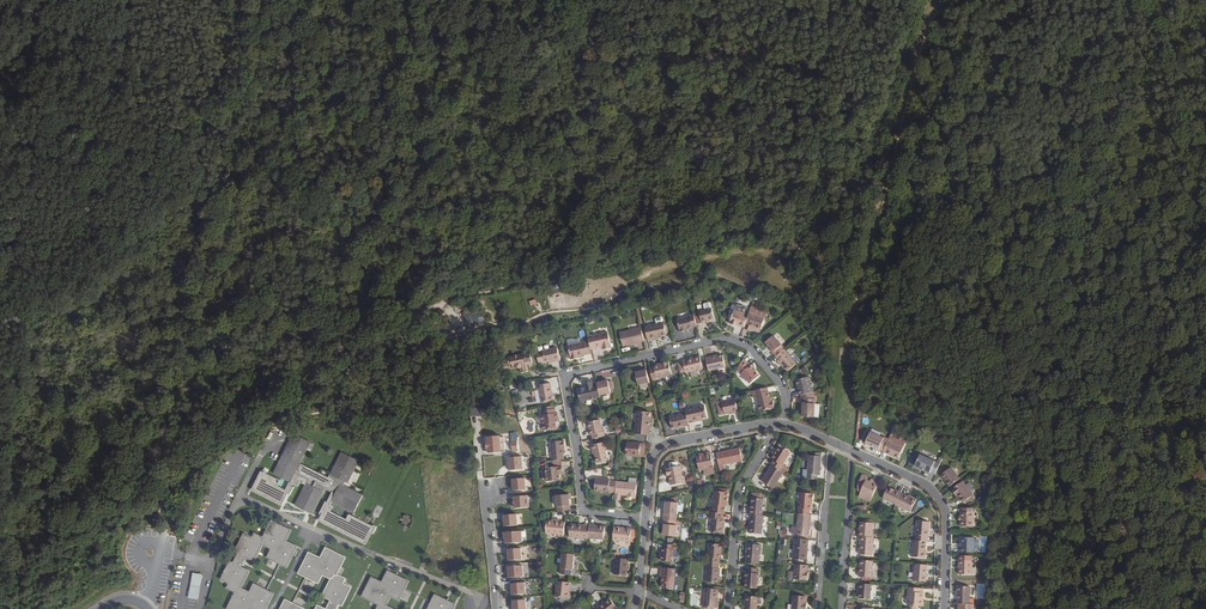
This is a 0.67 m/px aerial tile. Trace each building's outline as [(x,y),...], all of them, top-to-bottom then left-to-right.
[(738,305),(736,310),(745,313),(747,308),(746,306),(740,304),(738,305)] [(752,307),(750,312),(766,317),(768,312),(752,307)] [(707,322),(707,320),(710,319),(714,319),(712,308),(705,309),(700,311),(701,315),(703,322),(703,323),(707,322)] [(740,325),(745,327),(746,323),(749,315),(745,313),(736,310),(735,310),(731,323),(736,325),(737,323),(740,325)] [(761,329),(766,317),(750,312),(749,315),(746,323),(751,324),(750,325),(761,329)] [(693,327),(697,326),(695,314),(691,316),(691,317),(678,319),(681,332),(686,331),(686,329),(688,329),(694,328),(693,327)] [(667,334),(664,321),(663,322),(656,323),(645,326),(648,340),(654,339),(653,337),(667,334)] [(637,343),(645,341),(642,328),(620,333),(623,346),(632,344),(637,343)] [(593,335),(596,348),(602,347),(605,346),(605,349),(611,348),(608,332),(593,335)] [(774,352),(773,352),(777,356),(784,350),(785,349),(774,336),(766,343),(774,352)] [(577,358),(577,356),(579,356),(588,354),(585,342),(568,345),(571,360),(577,358)] [(560,360),(557,347),(542,351),(543,352),(537,353),(539,362),(545,361),(545,363),(555,360),(555,361),(560,360)] [(784,350),(777,356),(779,360),(778,361),(782,365),(782,364),(788,372),(797,364),(784,350)] [(533,362),(530,352),(509,357),(509,358),(511,367),(517,366),(518,368),(521,368),(522,373),(529,371),(528,363),(533,362)] [(703,368),(700,355),(688,358),(688,359),(683,360),(684,361),(678,362),(680,371),(686,370),(686,372),(703,368)] [(726,367),(724,356),(719,357),(715,358),(715,356),(706,358),(709,371),(726,367)] [(744,360),(739,369),(750,384),(760,376),(751,366),(750,367),(744,360)] [(669,361),(654,365),(657,377),(672,374),(669,361)] [(641,369),(642,371),(639,372),(635,373),(638,385),(650,382),(646,368),(641,369)] [(809,377),(796,380),(800,395),(813,392),(809,377)] [(602,379),(597,381),(598,385),(600,395),(612,392),(609,379),(605,380),(602,381),(602,379)] [(601,397),(600,395),(598,385),(593,386),(592,382),(585,383),(586,388),(578,389),(580,401),(601,397)] [(553,400),(550,383),(538,385),(541,402),(553,400)] [(771,402),(768,387),(755,390),(751,391),(752,395),(756,394),(760,412),(775,408),(774,401),(771,402)] [(733,413),(739,412),(736,398),(717,403),(720,415),(733,412),(733,413)] [(816,398),(803,398),(802,403),(804,403),(804,411),(804,417),(816,417),(816,398)] [(687,413),(689,423),(699,420),(699,418),(703,417),(708,416),(706,404),(686,409),(687,413)] [(555,408),(555,405),(546,407),(546,411),(544,411),(545,416),(543,416),(546,431),(559,428),(558,422),(559,422),(559,418),(561,418),(560,413),(558,413),(557,408),(555,408)] [(650,412),(637,411),(635,433),(648,435),(650,435),(651,421),(649,421),(650,417),(650,412)] [(689,425),(689,423),(687,413),(670,417),(673,428),(689,425)] [(603,431),(600,419),(588,422),(591,435),(592,434),(593,438),(605,436),(604,431),(603,431)] [(871,431),(865,443),(883,451),(888,440),(889,439),(871,431)] [(348,510),(352,503),(357,505),(362,495),(342,485),(344,481),(347,483),(358,460),(349,455),(345,462),(339,459),(328,480),(299,465),(307,448),(299,444),(302,438),(293,433),(273,474),(281,477),(283,474),(292,478),(290,482),(289,482),(285,490),(277,486),(279,480),(260,470),(250,490),(281,505),(288,491),(290,493),(293,488),(290,486),(292,483),(297,486),(299,481),(305,484),(294,506),(304,510),(307,505),(313,509),(318,500),(322,491),(324,487),(332,491),(327,503),(325,502),(320,512),(322,513),(318,521),(365,544),(371,532),(372,533),(376,526),(373,524),(372,526),(348,513),(346,519),(330,511),(332,507),(333,506),(330,505),(332,502),(340,506),(348,510)] [(489,453),(505,452),(504,437),(500,437),(500,436),(488,437),(489,453)] [(888,440),(883,451),(887,453),(887,454),(898,459),(905,443),(890,436),(889,439),(888,440)] [(307,448),(310,442),(302,438),(299,444),(307,448)] [(566,440),(550,442),(552,460),(565,459),(565,454),(566,454),(565,447),(566,447),(566,440)] [(608,460),(604,442),(591,445),(592,450),(594,450),(595,454),(597,463),(608,460)] [(640,455),(641,443),(628,442),(626,454),(640,455)] [(774,460),(772,464),(773,465),(782,471),(784,472),(787,474),(790,469),(783,465),(791,453),(790,453),(785,450),(780,447),(776,455),(775,454),(772,459),(774,460)] [(729,450),(716,453),(719,466),(720,470),(724,469),(723,465),(743,461),(740,448),(729,450)] [(345,462),(349,455),(342,452),(339,459),(345,462)] [(706,453),(707,455),(697,456),(700,471),(706,470),(706,474),(715,472),(711,452),(706,453)] [(816,456),(809,455),(807,479),(817,480),(818,475),(820,476),(822,456),(816,456)] [(920,455),(915,466),(920,468),(921,467),(925,469),(924,470),(930,473),(930,472),(935,474),(940,464),(920,455)] [(509,470),(523,469),(522,456),(509,457),(510,465),(508,465),(509,470)] [(782,471),(773,465),(763,482),(774,488),(784,472),(782,471)] [(684,483),(680,466),(666,468),(667,474),(669,474),(670,477),(671,485),(684,483)] [(562,475),(562,467),(555,467),(545,468),(546,481),(560,480),(559,474),(562,475)] [(951,468),(941,475),(949,487),(960,479),(951,468)] [(289,482),(290,482),(292,478),(283,474),(281,477),(289,481),(289,482)] [(861,491),(861,492),(872,497),(879,483),(874,481),(873,484),(870,482),(866,480),(867,478),(862,476),(858,485),(858,490),(861,491)] [(513,490),(526,489),(525,478),(513,479),(513,490)] [(610,481),(610,479),(597,478),(596,492),(609,493),(616,494),(617,481),(610,481)] [(637,497),(638,483),(630,483),(617,481),(616,494),(615,499),(621,500),(621,495),(627,495),(627,498),(630,498),(630,497),(637,497)] [(963,481),(951,490),(955,495),(956,494),(957,496),(963,503),(966,500),(972,496),(973,495),(963,481)] [(888,487),(883,498),(895,504),(900,493),(888,487)] [(323,502),(327,493),(322,491),(318,500),(323,502)] [(726,503),(727,493),(713,492),(712,505),(724,507),(724,503),(726,503)] [(861,492),(859,496),(870,501),(872,497),(861,492)] [(800,493),(798,513),(810,514),(810,510),(812,510),(812,504),(811,504),(812,500),(813,501),(814,494),(813,494),(813,493),(800,493)] [(568,494),(556,495),(557,511),(570,510),(569,499),(568,494)] [(895,504),(895,505),(911,512),(916,500),(908,497),(904,495),(904,496),(900,494),(895,504)] [(515,508),(529,507),(528,495),(514,497),(515,508)] [(752,498),(751,514),(762,515),(763,499),(752,498)] [(338,510),(340,506),(332,502),(330,505),(333,506),(332,507),(338,510)] [(677,521),(678,503),(665,502),(664,515),(663,515),(662,519),(676,521),(677,521)] [(348,510),(354,512),(357,505),(352,503),(348,510)] [(313,509),(307,505),(304,510),(311,514),(313,509)] [(379,518),(383,508),(377,505),(373,515),(379,518)] [(973,508),(961,508),(961,513),(960,513),(960,517),(960,521),(960,527),(973,527),(973,508)] [(810,514),(798,513),(797,527),(793,526),(792,534),(797,534),(809,535),(810,519),(811,519),(811,514),(810,514)] [(505,526),(518,525),(517,514),(502,515),(503,520),(504,520),(505,526)] [(762,534),(763,520),(764,516),(762,515),(751,514),(750,519),(749,533),(762,534)] [(723,534),(724,519),(712,518),(711,532),(723,534)] [(555,521),(552,520),(547,520),(545,532),(558,534),(558,535),(563,536),(565,521),(560,521),(560,519),(555,519),(555,521)] [(662,524),(665,524),(664,528),(663,536),(676,537),(677,525),(676,525),(676,521),(662,519),(662,524)] [(929,522),(917,521),(916,540),(926,541),(928,541),(929,522)] [(858,522),(857,536),(859,536),(870,537),(871,523),(858,522)] [(229,608),(249,608),(247,608),(248,605),(255,608),(265,608),(271,595),(271,594),(255,586),(251,594),(239,589),(247,572),(239,568),(245,555),(254,560),(262,543),(274,549),(270,557),(286,566),(295,548),(294,548),(295,547),(289,544),(289,545),(280,541),(282,539),(284,540),(289,531),(272,523),(264,540),(256,536),(253,540),(245,536),(237,551),(241,553),(235,566),(231,564),(223,579),(232,583),(229,588),(238,592),(229,608)] [(585,523),(585,525),(570,524),(569,537),(588,539),(588,538),(590,524),(585,523)] [(595,525),(595,524),(590,524),(588,538),(604,539),(606,526),(595,525)] [(619,526),(614,526),(613,539),(630,541),(631,529),(619,527),(619,526)] [(506,543),(522,542),(522,531),(505,532),(506,538),(505,538),(506,543)] [(872,537),(859,536),(858,550),(871,551),(872,537)] [(973,538),(961,537),(960,544),(960,547),(959,547),(959,552),(973,553),(973,538)] [(808,540),(794,539),(793,559),(807,560),(808,540)] [(916,540),(914,540),(912,557),(925,558),(926,541),(916,540)] [(682,545),(674,545),(663,543),(661,561),(673,561),(673,556),(674,549),(679,550),(681,550),(682,545)] [(721,558),(722,545),(709,544),(707,563),(719,564),(719,558),(721,558)] [(761,545),(748,544),(746,563),(759,564),(761,545)] [(509,560),(522,559),(521,548),(506,549),(507,554),(508,554),(509,560)] [(344,558),(327,549),(322,559),(325,560),(324,563),(315,559),(316,558),(310,555),(309,555),(301,572),(318,580),(322,572),(334,578),(325,595),(334,599),(329,608),(334,608),(338,601),(342,603),(350,588),(341,584),(343,579),(335,575),(344,558)] [(575,554),(562,552),(560,573),(571,574),(571,568),(573,569),(575,554)] [(628,559),(616,558),(614,574),(627,575),(628,559)] [(873,561),(860,560),(859,577),(872,578),(873,561)] [(972,560),(959,560),(958,574),(971,574),(972,560)] [(718,568),(719,564),(707,563),(706,582),(719,583),(720,568),(718,568)] [(808,565),(795,564),(794,579),(808,580),(808,574),(807,574),(807,572),(808,565)] [(927,565),(915,564),(913,582),(926,583),(927,565)] [(509,578),(523,576),(523,565),(508,566),(509,578)] [(662,583),(674,584),(675,568),(661,567),(661,573),(663,573),(662,577),(662,583)] [(747,573),(745,573),(744,578),(746,579),(746,582),(745,587),(758,588),(759,574),(757,574),(758,569),(747,568),(747,573)] [(199,598),(204,573),(202,572),(193,571),(189,596),(199,598)] [(384,606),(390,595),(398,599),(406,582),(389,573),(389,574),(388,573),(385,579),(387,580),(383,588),(380,587),(381,584),(372,579),(364,596),(381,604),(378,608),(390,608),(384,606)] [(570,582),(557,581),(556,596),(568,598),(569,588),(570,582)] [(512,594),(526,593),(525,582),(510,584),(510,588),(512,588),(512,590),(512,594)] [(871,585),(858,584),(858,588),(860,588),(859,593),(859,598),(870,599),(871,585)] [(923,593),(922,593),(922,588),(909,587),(908,605),(911,605),(910,608),(918,608),(919,606),(920,606),(921,598),(923,598),(923,593)] [(958,587),(957,604),(959,604),(970,604),(970,587),(958,587)] [(703,588),(702,607),(714,608),(715,598),(713,597),(714,589),(703,588)] [(744,608),(757,608),(758,597),(746,596),(745,607),(744,607),(744,608)] [(792,608),(806,608),(807,606),(805,605),(805,603),(806,597),(793,596),(792,608)] [(436,597),(430,608),(453,608),(454,607),(453,607),(454,606),(436,597)] [(596,608),(617,608),(618,608),(610,598),(596,608)] [(526,599),(513,601),(513,607),(512,607),(512,608),(527,608),(526,599)]
